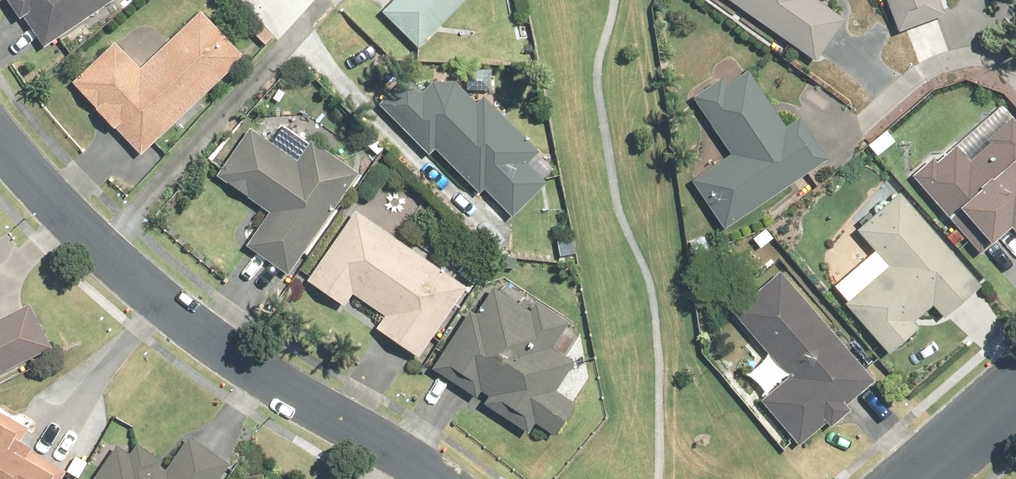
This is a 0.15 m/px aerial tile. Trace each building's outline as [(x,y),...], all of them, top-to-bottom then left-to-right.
[(49,51),(120,0),(12,0),(49,51)] [(423,50),(471,0),(396,0),(384,12),(423,50)] [(824,62),(854,19),(827,0),(735,0),(824,62)] [(900,30),(960,7),(957,0),(889,0),(900,30)] [(75,78),(146,154),(252,55),(206,6),(146,61),(121,35),(75,78)] [(728,235),(836,160),(805,115),(791,124),(746,61),(695,96),(732,150),(689,179),(728,235)] [(408,76),(379,103),(428,156),(436,148),(479,194),(485,189),(511,217),(547,184),(542,179),(553,170),(537,154),(539,153),(485,95),(477,104),(456,81),(432,82),(422,92),(408,76)] [(913,171),(955,221),(967,210),(1001,250),(1015,238),(1015,120),(1014,117),(974,151),(959,133),(913,171)] [(247,244),(294,274),(363,168),(314,137),(302,156),(252,124),(219,174),(271,207),(247,244)] [(988,282),(906,186),(856,228),(887,265),(845,300),(896,359),(988,282)] [(471,284),(359,211),(312,283),(349,307),(356,295),(389,316),(382,328),(424,356),(471,284)] [(880,379),(785,266),(728,314),(776,370),(750,392),(797,448),(880,379)] [(470,311),(432,369),(477,398),(481,392),(489,396),(484,404),(529,433),(535,424),(555,436),(576,404),(556,391),(575,362),(567,357),(581,335),(567,327),(569,323),(537,302),(531,311),(494,288),(476,315),(470,311)] [(55,346),(31,300),(0,316),(0,375),(55,346)] [(84,474),(26,444),(37,423),(0,404),(0,478),(82,478),(84,474)] [(234,461),(192,433),(168,468),(122,437),(93,478),(221,478),(234,461)]
